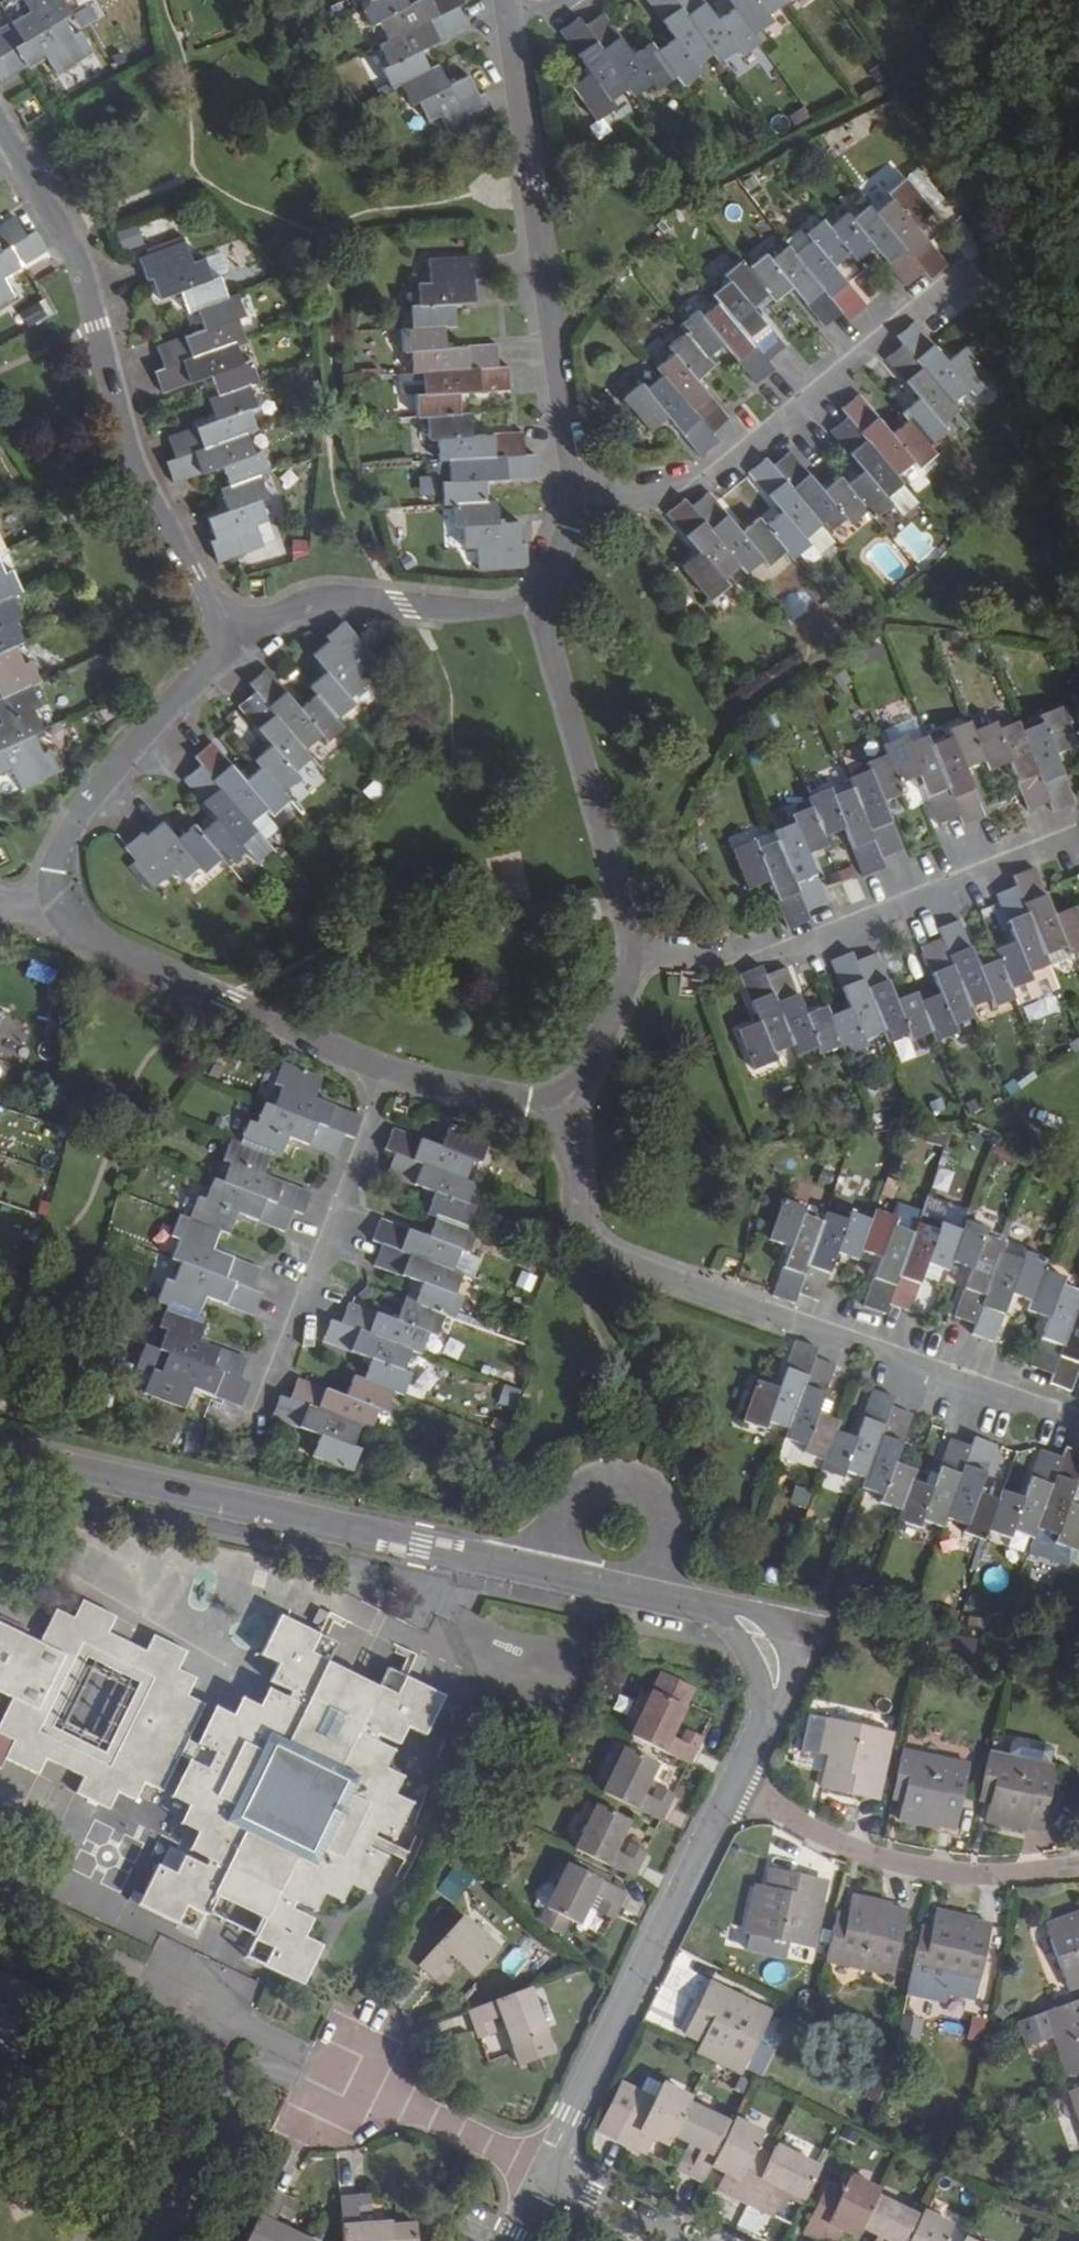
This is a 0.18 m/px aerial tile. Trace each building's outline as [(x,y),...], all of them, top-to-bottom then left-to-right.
[(31,11),(12,23),(0,30),(0,57),(63,18),(71,12),(64,0),(24,0),(31,11)] [(360,2),(371,23),(377,19),(387,38),(453,5),(463,0),(414,0),(409,3),(407,0),(364,0),(360,2)] [(675,0),(647,0),(657,13),(675,38),(656,52),(676,79),(682,87),(699,74),(695,69),(715,55),(675,0)] [(701,0),(675,0),(715,55),(721,64),(738,51),(742,56),(760,44),(755,36),(735,9),(718,22),(701,0)] [(735,9),(755,36),(773,24),(768,17),(787,4),(784,0),(729,0),(735,9)] [(387,38),(377,43),(387,63),(381,67),(391,88),(400,83),(430,68),(419,47),(438,38),(464,26),(453,5),(387,38)] [(676,79),(656,52),(650,44),(633,56),(620,39),(602,16),(585,29),(628,89),(634,98),(654,85),(659,91),(676,79)] [(0,57),(0,78),(1,80),(27,65),(44,55),(56,73),(92,51),(82,32),(74,37),(63,18),(0,57)] [(628,89),(585,29),(578,20),(561,33),(572,49),(590,74),(572,87),(597,121),(614,108),(610,103),(628,89)] [(448,133),(493,111),(481,92),(477,94),(467,75),(459,79),(448,84),(437,64),(430,68),(400,83),(410,102),(417,99),(427,118),(438,114),(448,133)] [(948,264),(930,242),(917,225),(933,212),(906,177),(890,191),(894,198),(877,212),(925,271),(931,277),(948,264)] [(877,212),(871,205),(853,219),(849,213),(832,227),(853,252),(859,260),(876,246),(888,262),(908,285),(925,271),(877,212)] [(24,236),(12,217),(0,225),(0,250),(24,236)] [(832,227),(824,218),(807,231),(812,238),(794,252),(843,311),(849,319),(866,305),(854,290),(835,266),(853,252),(832,227)] [(146,243),(140,224),(117,232),(124,251),(146,243)] [(17,266),(44,249),(32,230),(24,236),(0,250),(0,276),(17,266)] [(185,241),(139,258),(147,280),(153,278),(161,298),(169,295),(181,291),(189,312),(198,307),(229,295),(221,276),(213,279),(205,258),(194,262),(185,241)] [(794,252),(789,245),(773,258),(767,253),(750,267),(771,293),(777,300),(794,286),(808,302),(826,325),(843,311),(794,252)] [(217,254),(205,258),(213,279),(221,276),(226,275),(217,254)] [(479,279),(477,257),(429,260),(430,282),(418,283),(420,305),(411,305),(413,327),(445,326),(455,326),(453,303),(465,303),(475,303),(474,279),(479,279)] [(750,267),(743,259),(726,274),(731,280),(714,294),(721,302),(768,360),(785,346),(773,330),(753,307),(771,293),(750,267)] [(11,295),(0,276),(0,302),(11,295)] [(247,313),(238,292),(229,295),(198,307),(206,329),(186,336),(157,348),(165,368),(237,341),(247,338),(238,316),(247,313)] [(20,311),(28,327),(52,315),(44,299),(20,311)] [(699,310),(681,325),(687,331),(708,357),(725,344),(739,359),(757,382),(774,367),(768,360),(721,302),(704,316),(699,310)] [(947,361),(932,343),(914,321),(897,335),(903,344),(952,402),(969,388),(974,393),(990,380),(964,348),(947,361)] [(413,327),(401,328),(403,350),(411,350),(413,371),(423,371),(498,367),(497,344),(468,346),(447,347),(445,326),(413,327)] [(675,351),(657,366),(663,374),(712,432),(729,418),(704,387),(698,379),(715,365),(708,357),(687,331),(670,345),(675,351)] [(237,341),(165,368),(156,372),(163,392),(191,382),(211,375),(219,395),(250,384),(259,381),(251,360),(244,362),(237,341)] [(941,423),(958,410),(952,402),(903,344),(886,358),(904,381),(918,397),(901,410),(909,419),(929,444),(945,430),(941,423)] [(416,394),(418,416),(428,416),(461,414),(459,392),(491,390),(510,388),(509,366),(498,367),(423,371),(425,393),(416,394)] [(423,371),(413,371),(402,372),(403,390),(407,394),(416,394),(425,393),(423,371)] [(669,414),(684,433),(702,454),(719,441),(712,432),(663,374),(647,388),(642,382),(625,397),(653,428),(669,414)] [(250,384),(219,395),(209,399),(217,420),(207,424),(170,438),(177,458),(247,432),(258,428),(250,408),(258,405),(250,384)] [(918,466),(936,452),(929,444),(909,419),(891,434),(870,408),(858,394),(840,408),(848,416),(897,475),(914,461),(918,466)] [(438,438),(439,460),(451,459),(524,455),(523,432),(494,434),(473,435),(471,413),(461,414),(428,416),(430,438),(438,438)] [(867,508),(873,516),(891,503),(885,496),(903,482),(897,475),(848,416),(830,430),(844,446),(863,470),(846,484),(867,508)] [(247,432),(177,458),(167,461),(175,483),(203,473),(223,465),(230,486),(261,475),(271,472),(263,450),(255,453),(247,432)] [(820,523),(827,531),(845,517),(849,522),(867,508),(846,484),(840,476),(822,490),(809,474),(790,451),(772,465),(820,523)] [(442,482),(444,504),(455,503),(488,501),(486,480),(507,478),(536,476),(534,455),(524,455),(451,459),(452,482),(442,482)] [(784,549),(791,557),(808,543),(803,537),(820,523),(772,465),(766,458),(748,472),(761,486),(781,511),(764,525),(784,549)] [(261,475),(230,486),(222,489),(230,509),(218,514),(209,518),(216,539),(211,541),(219,561),(238,554),(265,544),(257,524),(269,519),(261,498),(269,495),(261,475)] [(903,482),(885,496),(891,503),(900,514),(917,500),(903,482)] [(739,564),(745,571),(762,558),(767,563),(784,549),(764,525),(758,518),(741,531),(726,515),(708,493),(691,506),(739,564)] [(667,512),(686,536),(699,551),(683,565),(710,597),(726,584),(721,578),(739,564),(691,506),(684,498),(667,512)] [(481,568),(528,566),(526,544),(522,544),(520,521),(510,522),(499,522),(498,500),(488,501),(455,503),(456,525),(464,525),(465,547),(479,546),(481,568)] [(817,554),(834,540),(827,531),(820,523),(803,537),(808,543),(817,554)] [(11,597),(19,593),(10,573),(3,576),(0,570),(0,602),(11,597)] [(0,602),(0,652),(13,645),(22,641),(13,620),(21,617),(11,597),(0,602)] [(375,662),(362,646),(344,624),(327,639),(330,643),(313,657),(319,665),(327,674),(310,688),(315,695),(337,722),(354,707),(350,700),(367,687),(358,676),(375,662)] [(0,652),(0,700),(30,687),(38,683),(30,663),(23,666),(13,645),(0,652)] [(327,742),(343,730),(337,722),(315,695),(299,709),(285,693),(267,672),(250,686),(258,694),(305,751),(322,737),(327,742)] [(0,700),(0,701),(0,723),(1,724),(0,725),(0,750),(32,735),(42,730),(32,710),(39,707),(30,687),(0,700)] [(262,768),(283,794),(301,779),(296,772),(311,759),(305,751),(258,694),(241,708),(259,730),(273,747),(256,761),(262,768)] [(1021,733),(1050,803),(1054,812),(1074,805),(1064,777),(1056,758),(1077,751),(1060,710),(1040,718),(1043,725),(1021,733)] [(999,713),(970,724),(974,733),(994,724),(998,733),(1005,729),(999,713)] [(932,747),(960,817),(965,827),(984,819),(977,802),(965,773),(987,764),(974,733),(970,724),(949,732),(952,739),(932,747)] [(974,733),(987,764),(990,774),(1011,765),(1019,784),(1030,811),(1050,803),(1021,733),(1018,724),(1005,729),(998,733),(994,724),(974,733)] [(0,750),(0,775),(10,770),(19,790),(58,772),(48,752),(42,755),(32,735),(0,750)] [(920,779),(932,806),(939,825),(960,817),(932,747),(929,738),(908,747),(905,739),(884,747),(887,756),(900,787),(920,779)] [(273,815),(290,801),(283,794),(262,768),(246,782),(226,758),(214,743),(196,758),(203,766),(252,824),(268,810),(273,815)] [(853,789),(881,859),(901,851),(890,823),(882,804),(903,796),(900,787),(887,756),(867,764),(869,771),(849,779),(853,789)] [(307,786),(322,772),(311,759),(296,772),(301,779),(307,786)] [(222,859),(229,867),(247,851),(242,845),(258,832),(252,824),(203,766),(185,781),(204,804),(218,820),(202,834),(222,859)] [(845,830),(857,861),(864,878),(885,869),(881,859),(853,789),(831,797),(828,790),(809,798),(814,808),(826,838),(845,830)] [(777,840),(805,910),(826,903),(816,877),(808,856),(830,847),(826,838),(814,808),(792,817),(794,823),(773,831),(777,840)] [(143,834),(126,849),(158,886),(175,871),(183,881),(200,867),(205,873),(222,859),(202,834),(194,826),(177,840),(171,832),(164,824),(147,838),(143,834)] [(258,832),(242,845),(247,851),(255,862),(260,862),(274,851),(258,832)] [(770,883),(778,903),(789,928),(809,920),(805,910),(777,840),(756,848),(754,841),(733,849),(749,889),(770,883)] [(1044,894),(1033,868),(1012,876),(1016,886),(1045,957),(1064,949),(1067,955),(1078,951),(1078,929),(1070,908),(1052,915),(1044,894)] [(1027,974),(1049,966),(1045,957),(1016,886),(996,894),(1006,921),(1013,940),(994,947),(998,959),(1011,990),(1029,982),(1027,974)] [(992,1007),(1014,998),(1011,990),(998,959),(977,967),(965,938),(958,920),(937,928),(941,937),(970,1010),(990,1001),(992,1007)] [(932,1033),(936,1042),(955,1035),(952,1026),(973,1018),(970,1010),(941,937),(920,945),(927,964),(939,994),(920,1001),(932,1033)] [(1045,957),(1049,966),(1068,958),(1067,955),(1064,949),(1045,957)] [(884,1032),(856,961),(852,952),(831,961),(837,977),(849,1008),(829,1016),(841,1048),(845,1056),(864,1048),(861,1041),(884,1032)] [(932,1033),(920,1001),(916,993),(894,1001),(886,980),(875,954),(856,961),(884,1032),(887,1042),(907,1034),(910,1042),(932,1033)] [(761,966),(740,974),(758,1022),(738,1030),(753,1070),(774,1063),(771,1055),(793,1046),(765,975),(761,966)] [(1029,982),(1011,990),(1017,1006),(1058,989),(1049,966),(1027,974),(1029,982)] [(841,1048),(829,1016),(826,1006),(804,1014),(796,994),(786,967),(765,975),(793,1046),(797,1056),(816,1048),(820,1056),(841,1048)] [(274,1109),(345,1137),(354,1141),(362,1119),(336,1108),(314,1101),(322,1081),(283,1066),(275,1086),(282,1090),(274,1109)] [(241,1143),(272,1155),(281,1159),(289,1140),(308,1147),(336,1159),(345,1137),(274,1109),(265,1106),(257,1127),(248,1124),(241,1143)] [(479,1166),(487,1144),(447,1129),(439,1150),(420,1142),(392,1131),(384,1153),(393,1157),(464,1183),(472,1163),(479,1166)] [(223,1183),(293,1211),(304,1215),(311,1195),(292,1188),(263,1177),(272,1155),(241,1143),(233,1139),(224,1161),(231,1165),(223,1183)] [(434,1221),(465,1232),(473,1212),(466,1208),(473,1187),(464,1183),(393,1157),(386,1178),(413,1188),(432,1196),(424,1217),(434,1221)] [(473,1187),(481,1190),(488,1169),(479,1166),(472,1163),(464,1183),(473,1187)] [(189,1219),(220,1232),(230,1235),(238,1216),(257,1223),(284,1233),(293,1211),(223,1183),(213,1180),(204,1202),(197,1199),(189,1219)] [(790,1247),(777,1285),(774,1295),(794,1302),(798,1293),(823,1223),(802,1215),(804,1207),(783,1199),(768,1239),(790,1247)] [(880,1259),(870,1288),(864,1306),(885,1313),(889,1303),(914,1233),(892,1225),(894,1218),(875,1210),(871,1221),(860,1252),(880,1259)] [(823,1223),(798,1293),(819,1301),(829,1273),(836,1253),(856,1261),(860,1252),(871,1221),(850,1213),(848,1219),(827,1211),(823,1223)] [(180,1264),(251,1291),(259,1270),(241,1263),(212,1253),(220,1232),(189,1219),(180,1216),(172,1236),(181,1240),(172,1261),(180,1264)] [(467,1256),(475,1235),(465,1232),(434,1221),(427,1241),(397,1229),(380,1223),(372,1243),(382,1247),(452,1273),(460,1254),(467,1256)] [(971,1270),(961,1298),(954,1317),(975,1324),(1002,1254),(1005,1244),(984,1236),(987,1229),(966,1221),(962,1231),(951,1262),(971,1270)] [(914,1233),(889,1303),(909,1311),(920,1283),(926,1264),(947,1272),(951,1262),(962,1231),(940,1224),(938,1230),(917,1223),(914,1233)] [(455,1298),(463,1278),(452,1273),(382,1247),(374,1268),(391,1274),(421,1286),(413,1306),(444,1318),(453,1321),(461,1301),(455,1298)] [(1002,1254),(975,1324),(972,1334),(993,1341),(1000,1324),(1010,1294),(1031,1302),(1042,1271),(1046,1261),(1024,1253),(1021,1261),(1002,1254)] [(204,1298),(234,1308),(252,1316),(260,1294),(251,1291),(180,1264),(172,1285),(165,1282),(157,1302),(166,1306),(196,1318),(204,1298)] [(1031,1302),(1028,1311),(1048,1319),(1042,1339),(1031,1366),(1052,1374),(1078,1303),(1078,1294),(1060,1286),(1063,1279),(1042,1271),(1031,1302)] [(412,1353),(422,1357),(430,1337),(436,1339),(444,1318),(413,1306),(404,1303),(396,1324),(375,1316),(349,1307),(341,1327),(412,1353)] [(1052,1374),(1049,1383),(1070,1391),(1078,1366),(1078,1303),(1052,1374)] [(166,1354),(237,1382),(246,1361),(218,1350),(198,1343),(206,1322),(196,1318),(166,1306),(158,1328),(166,1330),(158,1351),(166,1354)] [(394,1393),(402,1396),(409,1378),(403,1375),(412,1353),(341,1327),(331,1323),(323,1344),(340,1351),(369,1363),(362,1382),(394,1393)] [(747,1414),(787,1429),(811,1360),(815,1350),(795,1342),(790,1356),(777,1391),(757,1384),(747,1414)] [(190,1388),(211,1396),(238,1407),(247,1386),(237,1382),(166,1354),(159,1375),(151,1373),(144,1393),(183,1408),(190,1388)] [(801,1456),(823,1463),(834,1433),(837,1424),(816,1416),(823,1395),(833,1367),(811,1360),(787,1429),(783,1441),(804,1449),(801,1456)] [(361,1429),(370,1433),(378,1413),(385,1415),(394,1393),(362,1382),(352,1378),(343,1399),(325,1392),(298,1382),(289,1403),(361,1429)] [(842,1474),(863,1481),(888,1410),(892,1400),(871,1393),(865,1409),(854,1440),(834,1433),(823,1463),(819,1474),(840,1481),(842,1474)] [(273,1420),(287,1425),(320,1438),(312,1459),(352,1473),(360,1453),(352,1451),(361,1429),(289,1403),(280,1400),(273,1420)] [(877,1505),(900,1513),(910,1482),(913,1474),(892,1466),(900,1445),(909,1417),(888,1410),(863,1481),(860,1490),(880,1497),(877,1505)] [(983,1544),(986,1534),(997,1503),(976,1495),(987,1465),(993,1448),(972,1440),(969,1448),(943,1520),(965,1528),(962,1536),(983,1544)] [(940,1531),(943,1520),(969,1448),(948,1441),(941,1459),(930,1490),(910,1482),(900,1513),(896,1522),(916,1530),(919,1523),(940,1531)] [(1074,1485),(1078,1473),(1078,1456),(1064,1451),(1060,1460),(1035,1532),(1055,1539),(1053,1547),(1074,1554),(1078,1538),(1078,1511),(1068,1507),(1074,1485)] [(1031,1542),(1035,1532),(1060,1460),(1038,1453),(1029,1480),(1022,1500),(1001,1493),(997,1503),(986,1534),(1007,1542),(1009,1534),(1031,1542)] [(3,1756),(36,1773),(45,1756),(81,1774),(72,1791),(106,1807),(113,1792),(134,1801),(145,1782),(161,1790),(176,1760),(188,1767),(173,1797),(188,1805),(179,1824),(197,1833),(188,1850),(206,1860),(202,1868),(184,1859),(176,1876),(157,1866),(137,1905),(179,1925),(187,1907),(205,1916),(214,1896),(263,1920),(253,1940),(270,1948),(261,1967),(303,1987),(323,1947),(306,1939),(314,1923),(291,1912),(295,1904),(315,1914),(323,1898),(341,1907),(351,1887),(369,1895),(387,1859),(370,1851),(379,1833),(395,1842),(414,1803),(398,1795),(405,1778),(389,1768),(395,1756),(374,1745),(378,1738),(401,1749),(410,1730),(425,1738),(445,1700),(404,1680),(396,1696),(313,1655),(321,1638),(282,1619),(263,1657),(280,1666),(272,1684),(290,1693),(287,1701),(269,1693),(262,1707),(242,1697),(235,1714),(219,1706),(198,1747),(186,1740),(204,1705),(187,1696),(197,1678),(176,1668),(184,1650),(151,1633),(142,1652),(106,1634),(116,1615),(82,1599),(73,1617),(55,1608),(38,1641),(0,1622),(0,1690),(11,1696),(0,1718),(0,1763),(3,1756)] [(662,1677),(632,1737),(688,1764),(698,1746),(684,1739),(681,1743),(670,1739),(693,1692),(662,1677)] [(829,1756),(826,1768),(822,1787),(863,1796),(863,1793),(877,1796),(891,1732),(825,1717),(809,1714),(801,1750),(818,1753),(829,1756)] [(686,1732),(684,1739),(698,1746),(701,1740),(686,1732)] [(627,1749),(605,1794),(661,1821),(670,1803),(655,1796),(653,1800),(643,1795),(657,1764),(627,1749)] [(968,1764),(902,1749),(895,1785),(906,1789),(904,1800),(900,1819),(940,1828),(941,1824),(955,1827),(968,1764)] [(815,1765),(826,1768),(829,1756),(818,1753),(801,1750),(799,1761),(815,1765)] [(1055,1766),(989,1752),(982,1786),(994,1789),(991,1801),(988,1820),(1027,1829),(1028,1826),(1043,1829),(1055,1766)] [(906,1789),(895,1785),(892,1798),(904,1800),(906,1789)] [(994,1789),(982,1786),(980,1799),(991,1801),(994,1789)] [(659,1790),(655,1796),(670,1803),(673,1797),(659,1790)] [(598,1807),(577,1850),(632,1878),(641,1861),(628,1853),(626,1858),(615,1853),(629,1822),(598,1807)] [(631,1847),(628,1853),(641,1861),(644,1854),(631,1847)] [(453,1864),(437,1891),(456,1903),(473,1876),(453,1864)] [(568,1865),(541,1921),(549,1928),(560,1933),(568,1918),(578,1923),(593,1893),(605,1898),(602,1905),(616,1911),(625,1892),(568,1865)] [(752,1905),(747,1932),(775,1938),(813,1946),(826,1883),(812,1880),(813,1877),(772,1868),(768,1889),(765,1900),(754,1897),(752,1905)] [(757,1886),(754,1897),(765,1900),(768,1889),(757,1886)] [(834,1925),(827,1961),(893,1974),(906,1911),(892,1908),(892,1905),(852,1897),(848,1917),(846,1928),(834,1925)] [(747,1932),(752,1905),(726,1899),(720,1926),(747,1932)] [(613,1919),(616,1911),(602,1905),(599,1912),(613,1919)] [(931,1940),(918,1938),(911,1974),(978,1988),(992,1925),(976,1922),(977,1919),(937,1910),(933,1930),(931,1940)] [(1046,1926),(1069,1990),(1078,1986),(1078,1914),(1046,1926)] [(848,1917),(837,1915),(834,1925),(846,1928),(848,1917)] [(436,1977),(445,1966),(441,1962),(449,1952),(476,1975),(498,1949),(461,1918),(420,1964),(436,1977)] [(933,1930),(921,1927),(918,1938),(931,1940),(933,1930)] [(775,1938),(747,1932),(744,1946),(772,1953),(775,1938)] [(452,1972),(445,1966),(436,1977),(442,1983),(452,1972)] [(16,2031),(5,2026),(27,1984),(0,1969),(0,2061),(16,2031)] [(713,2047),(709,2056),(710,2057),(741,2073),(770,2014),(712,1985),(705,1998),(703,1997),(685,2033),(702,2042),(713,2047)] [(525,1987),(467,2009),(474,2029),(489,2023),(486,2017),(498,2012),(516,2059),(526,2055),(540,2050),(549,2046),(525,1987)] [(1078,2001),(1021,2022),(1029,2045),(1052,2037),(1068,2076),(1078,2072),(1078,2002),(1078,2001)] [(491,2031),(489,2023),(474,2029),(477,2035),(491,2031)] [(702,2042),(698,2051),(709,2056),(713,2047),(702,2042)] [(540,2050),(526,2055),(530,2066),(544,2061),(540,2050)] [(652,2137),(667,2144),(671,2137),(687,2104),(690,2098),(661,2085),(657,2093),(654,2091),(652,2098),(620,2084),(597,2131),(636,2149),(643,2133),(652,2137)] [(1070,2091),(1078,2117),(1078,2088),(1070,2091)] [(685,2173),(704,2181),(711,2166),(731,2125),(687,2104),(671,2137),(697,2148),(703,2151),(698,2162),(692,2159),(685,2173)] [(726,2193),(748,2203),(771,2156),(758,2150),(762,2144),(758,2142),(762,2134),(734,2120),(731,2125),(711,2166),(726,2174),(734,2177),(726,2193)] [(644,2152),(652,2137),(643,2133),(636,2149),(644,2152)] [(771,2156),(748,2203),(767,2212),(773,2200),(767,2197),(773,2185),(779,2189),(786,2192),(804,2201),(820,2169),(776,2147),(771,2156)] [(697,2148),(692,2159),(698,2162),(703,2151),(697,2148)] [(677,2169),(685,2173),(692,2159),(683,2156),(677,2169)] [(943,2159),(938,2169),(943,2171),(953,2177),(958,2167),(943,2159)] [(719,2189),(726,2193),(734,2177),(726,2174),(719,2189)] [(856,2236),(860,2228),(876,2196),(879,2190),(852,2177),(847,2186),(844,2185),(841,2191),(829,2185),(806,2232),(826,2240),(827,2240),(834,2226),(841,2229),(856,2236)] [(773,2200),(767,2212),(775,2216),(782,2200),(786,2192),(779,2189),(773,2185),(767,2197),(773,2200)] [(246,2240),(299,2240),(300,2238),(271,2224),(277,2211),(282,2214),(288,2200),(270,2192),(260,2212),(246,2240)] [(782,2200),(800,2209),(804,2201),(786,2192),(782,2200)] [(343,2240),(417,2240),(416,2224),(394,2225),(390,2222),(357,2224),(356,2211),(362,2210),(361,2196),(340,2198),(343,2240)] [(369,2196),(361,2196),(362,2210),(370,2210),(369,2196)] [(920,2218),(876,2196),(860,2228),(886,2240),(909,2240),(920,2218)] [(288,2200),(282,2214),(288,2216),(295,2203),(288,2200)] [(950,2237),(946,2235),(950,2225),(923,2212),(920,2218),(909,2240),(949,2240),(950,2237)] [(950,2225),(946,2235),(950,2237),(949,2240),(964,2240),(967,2234),(950,2225)] [(841,2229),(834,2226),(827,2240),(834,2240),(841,2229)]
